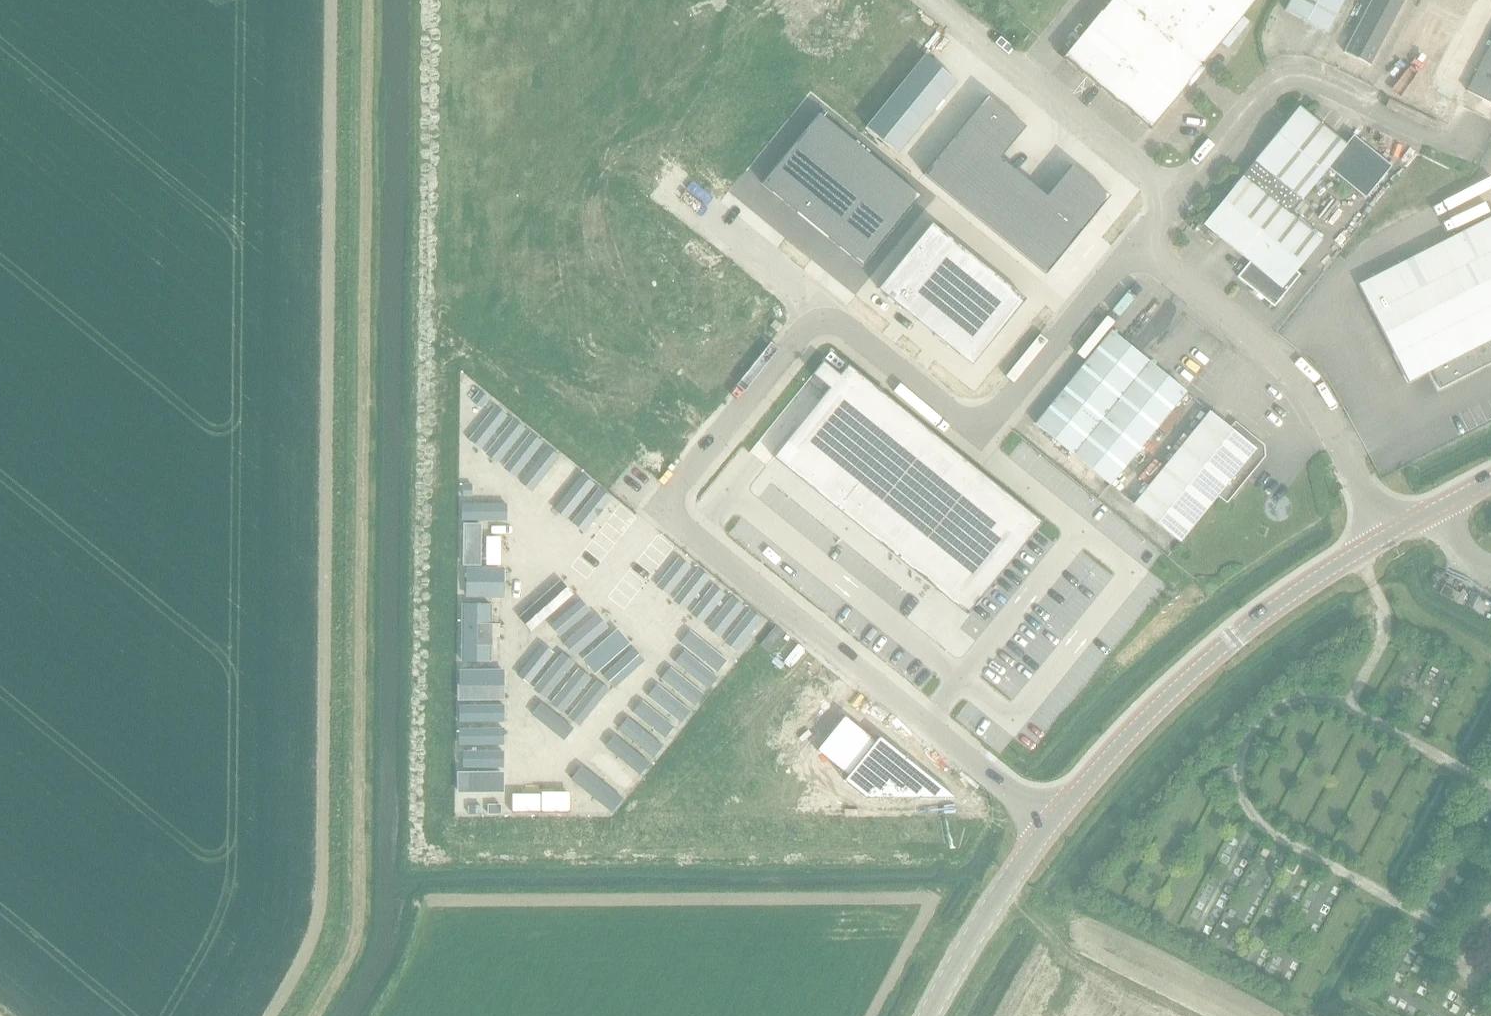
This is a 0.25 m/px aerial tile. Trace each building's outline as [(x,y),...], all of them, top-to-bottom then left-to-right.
[(809,85),(865,17),(844,0),(815,0),(771,54),(809,85)] [(1062,57),(1149,128),(1254,0),(1109,0),(1062,57)] [(1285,10),(1327,32),(1343,0),(1290,0),(1285,10)] [(1344,52),(1369,65),(1403,0),(1371,0),(1344,52)] [(1466,90),(1490,104),(1490,43),(1466,90)] [(925,54),(865,127),(898,153),(957,81),(925,54)] [(987,95),(923,174),(1046,274),(1110,195),(1072,164),(1046,195),(1000,158),(1025,126),(987,95)] [(1298,106),(1255,160),(1302,198),(1328,167),(1365,197),(1391,165),(1353,135),(1345,144),(1298,106)] [(819,112),(761,183),(863,266),(920,195),(819,112)] [(1255,160),(1242,175),(1289,214),(1302,198),(1255,160)] [(1289,214),(1242,175),(1203,223),(1250,261),(1237,276),(1274,306),(1300,274),(1295,270),(1320,239),(1289,214)] [(1358,284),(1408,380),(1432,368),(1440,383),(1445,385),(1479,366),(1482,361),(1487,363),(1490,361),(1490,216),(1466,229),(1414,255),(1358,284)] [(931,221),(877,288),(972,365),(1026,299),(931,221)] [(1110,484),(1186,391),(1111,330),(1035,423),(1110,484)] [(829,388),(773,457),(932,586),(951,563),(952,563),(961,571),(971,579),(972,580),(1008,534),(1022,545),(1042,521),(848,364),(848,365),(840,374),(823,361),(812,374),(829,387),(829,388)] [(1230,427),(1209,410),(1133,503),(1180,541),(1217,495),(1226,502),(1264,456),(1263,444),(1235,421),(1230,427)] [(480,524),(464,524),(464,564),(480,564),(480,524)] [(498,569),(467,568),(467,595),(497,595),(498,569)] [(844,715),(816,749),(847,775),(843,779),(866,797),(956,797),(879,735),(875,740),(844,715)]
